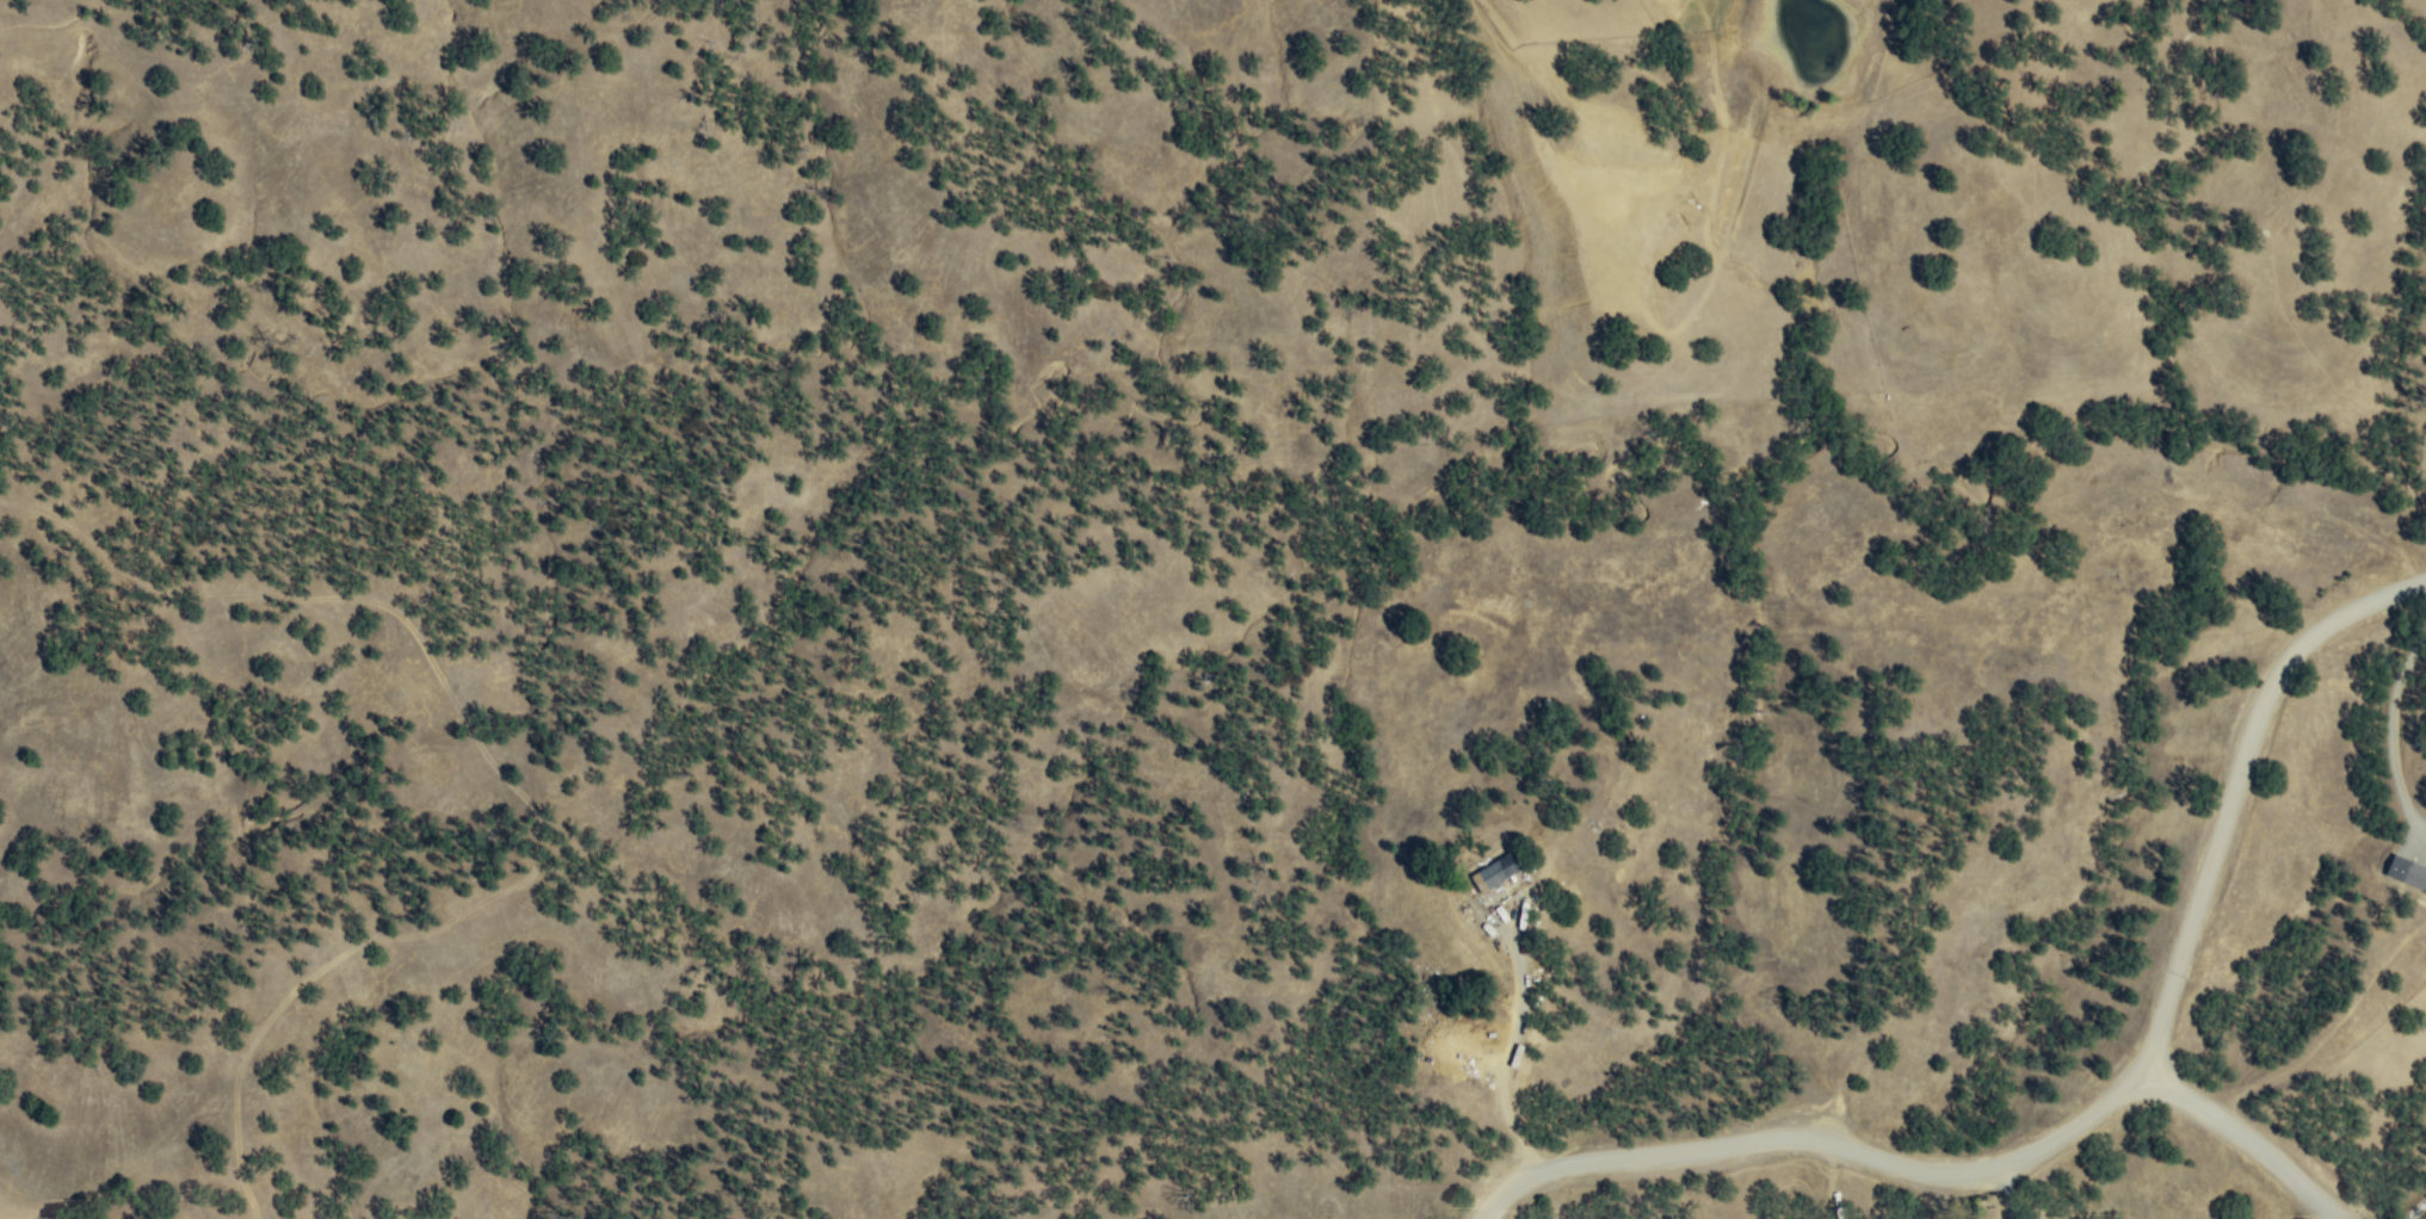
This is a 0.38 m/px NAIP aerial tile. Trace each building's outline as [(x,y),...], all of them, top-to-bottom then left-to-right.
[(2394,853),(2384,874),(2423,891),(2425,883),(2425,867),(2394,853)]
